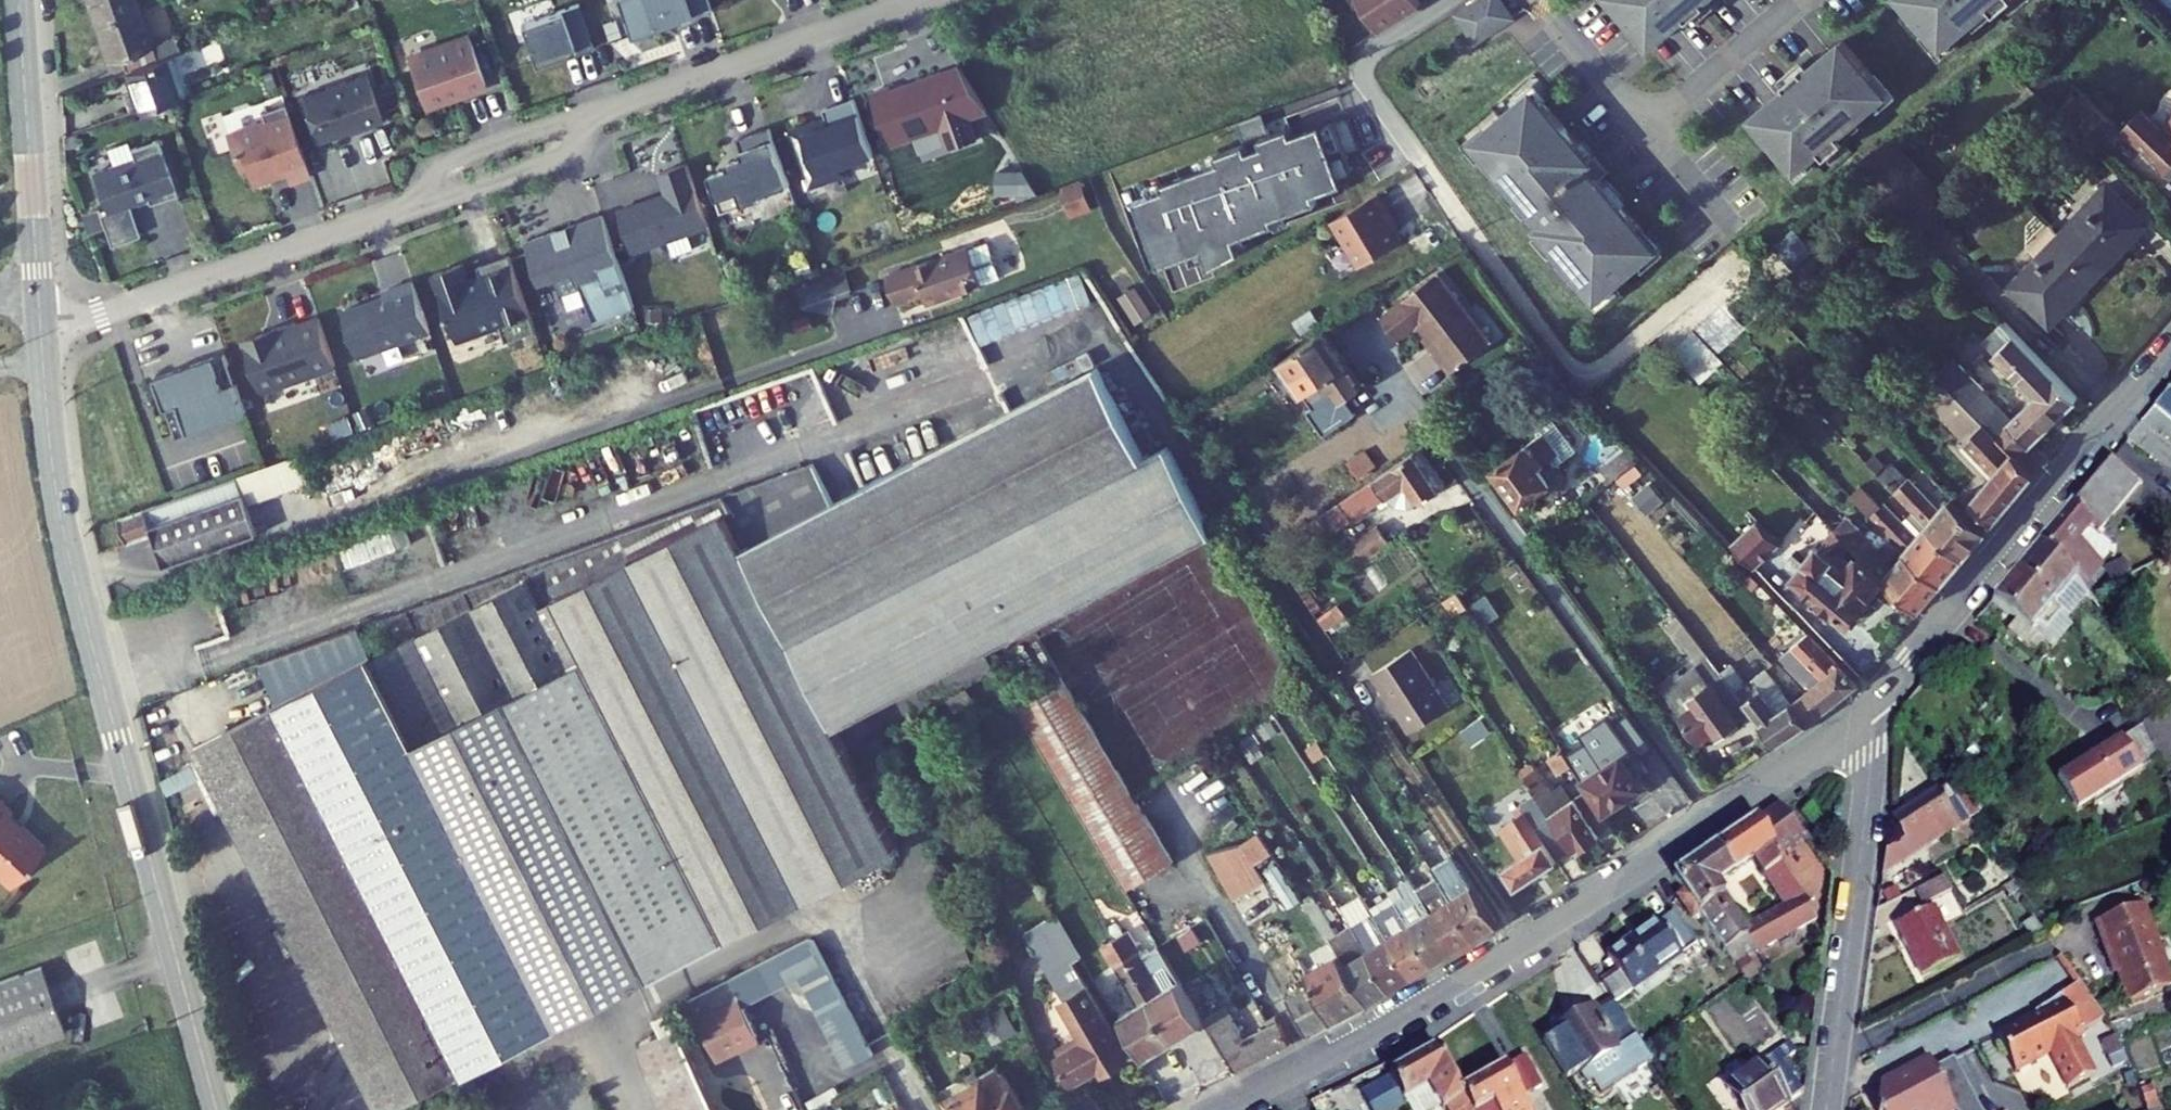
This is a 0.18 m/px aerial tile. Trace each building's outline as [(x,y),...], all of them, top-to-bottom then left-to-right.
[(96,23),(142,7),(140,0),(88,0),(96,23)] [(688,0),(620,0),(632,34),(692,13),(688,0)] [(1403,17),(1392,0),(1361,0),(1380,30),(1403,17)] [(1403,17),(1422,4),(1420,0),(1392,0),(1403,17)] [(1502,21),(1509,16),(1498,0),(1486,0),(1502,21)] [(1650,46),(1691,11),(1704,0),(1612,0),(1650,46)] [(1942,48),(1991,7),(1997,14),(2013,0),(1902,0),(1942,48)] [(2170,10),(2170,0),(2160,0),(2170,10)] [(580,4),(523,24),(537,64),(564,54),(577,50),(578,54),(596,48),(580,4)] [(127,71),(168,57),(182,51),(176,36),(155,43),(142,7),(96,23),(110,61),(122,57),(127,71)] [(488,84),(472,38),(410,60),(427,107),(455,97),(453,93),(464,89),(465,92),(488,84)] [(1827,158),(1845,142),(1839,135),(1888,94),(1843,42),(1794,83),(1752,118),(1797,172),(1822,151),(1827,158)] [(182,95),(168,57),(127,71),(142,109),(182,95)] [(967,118),(985,111),(958,68),(914,83),(916,88),(910,90),(904,86),(891,91),(889,88),(869,94),(887,146),(940,128),(947,150),(975,141),(967,118)] [(354,132),(386,122),(370,74),(304,96),(319,141),(341,133),(344,129),(352,126),(354,132)] [(1532,92),(1473,141),(1543,224),(1537,229),(1596,299),(1656,249),(1593,174),(1587,166),(1591,162),(1532,92)] [(2061,116),(2093,147),(2116,123),(2082,92),(2061,116)] [(876,155),(856,99),(826,109),(829,118),(831,126),(819,130),(816,122),(791,131),(811,188),(850,175),(846,166),(876,155)] [(311,170),(287,101),(262,110),(266,120),(228,133),(240,165),(247,163),(253,181),(271,174),(270,170),(285,165),(290,177),(311,170)] [(2123,129),(2170,174),(2170,120),(2162,129),(2140,110),(2123,129)] [(829,118),(816,122),(819,130),(831,126),(829,118)] [(792,185),(772,127),(740,138),(747,157),(730,163),(732,169),(712,175),(725,212),(767,197),(766,194),(792,185)] [(1165,192),(1141,201),(1164,264),(1276,223),(1274,218),(1319,201),(1316,193),(1342,184),(1321,127),(1294,136),(1291,128),(1263,139),(1266,146),(1248,152),(1246,145),(1218,155),(1221,163),(1163,184),(1165,192)] [(178,192),(159,138),(132,147),(136,157),(95,172),(108,210),(101,212),(113,244),(141,234),(130,203),(149,196),(151,202),(178,192)] [(622,210),(636,251),(711,226),(689,163),(662,173),(669,194),(622,210)] [(1027,192),(1028,169),(997,168),(996,191),(1027,192)] [(1081,179),(1061,186),(1071,214),(1091,206),(1081,179)] [(2108,184),(2061,234),(2102,274),(2150,223),(2108,184)] [(1376,193),(1334,218),(1361,263),(1399,240),(1384,214),(1387,212),(1376,193)] [(585,289),(597,323),(637,309),(605,217),(529,243),(543,285),(560,279),(565,296),(585,289)] [(2008,268),(2019,278),(2061,234),(2050,224),(2008,268)] [(2019,278),(2011,287),(2052,326),(2102,274),(2061,234),(2019,278)] [(933,306),(1003,280),(990,243),(892,280),(901,308),(930,298),(933,306)] [(539,331),(513,256),(481,266),(485,276),(471,281),(466,264),(437,274),(460,340),(504,325),(509,341),(539,331)] [(856,289),(848,267),(801,285),(808,306),(835,313),(840,296),(856,289)] [(1437,275),(1382,317),(1399,338),(1415,326),(1421,322),(1439,346),(1434,350),(1451,372),(1490,343),(1437,275)] [(361,357),(433,333),(415,281),(387,291),(389,297),(346,312),(361,357)] [(280,334),(278,329),(246,340),(264,392),(339,366),(322,318),(298,326),(299,327),(280,334)] [(1421,322),(1415,326),(1434,350),(1439,346),(1421,322)] [(1954,359),(1936,376),(1943,382),(2017,458),(2080,399),(2005,322),(1985,342),(2035,395),(2012,420),(1954,359)] [(1361,386),(1324,333),(1279,363),(1302,397),(1307,394),(1320,414),(1361,386)] [(216,358),(159,378),(180,438),(249,414),(238,384),(227,388),(216,358)] [(1098,367),(835,502),(815,463),(719,498),(620,534),(384,621),(394,647),(374,657),(360,629),(259,665),(280,705),(202,746),(351,1040),(315,1109),(376,1109),(381,1098),(388,1109),(393,1109),(469,1071),(563,1023),(652,978),(728,939),(807,899),(900,851),(836,727),(1048,619),(1213,534),(1169,447),(1146,459),(1098,367)] [(1913,388),(1925,399),(1943,382),(1936,376),(1931,371),(1913,388)] [(1925,399),(1923,401),(1994,475),(1971,504),(1995,524),(2035,476),(2017,458),(1943,382),(1925,399)] [(2168,391),(2160,401),(2170,412),(2170,394),(2168,391)] [(2160,413),(2170,424),(2170,421),(2160,413)] [(2160,437),(2170,446),(2170,425),(2160,437)] [(1551,429),(1543,435),(1560,455),(1566,448),(1551,429)] [(1543,435),(1495,471),(1523,505),(1559,480),(1549,464),(1560,455),(1543,435)] [(1414,451),(1341,502),(1353,522),(1378,505),(1389,498),(1394,504),(1401,507),(1417,506),(1442,489),(1414,451)] [(1374,468),(1361,452),(1350,463),(1361,477),(1374,468)] [(1625,453),(1601,470),(1609,482),(1633,463),(1625,453)] [(301,455),(239,477),(248,501),(310,480),(301,455)] [(2138,484),(2111,459),(2038,547),(2077,580),(2085,589),(2102,568),(2079,547),(2093,529),(2099,533),(2138,484)] [(1880,478),(1895,494),(1909,480),(1893,465),(1880,478)] [(248,501),(239,477),(121,517),(131,544),(156,535),(168,568),(260,535),(248,501)] [(1792,489),(1782,479),(1773,488),(1826,539),(1833,530),(1812,509),(1792,489)] [(1910,479),(1909,480),(1895,494),(1911,511),(1926,527),(1965,560),(1987,532),(1951,501),(1942,511),(1910,479)] [(1859,489),(1851,497),(1867,513),(1874,506),(1859,489)] [(1895,494),(1887,504),(1902,520),(1911,511),(1895,494)] [(1389,498),(1378,505),(1381,511),(1394,504),(1389,498)] [(1341,502),(1272,548),(1314,613),(1322,608),(1288,555),(1333,526),(1337,533),(1353,522),(1341,502)] [(1871,519),(1877,525),(1890,539),(1903,551),(1942,587),(1965,560),(1926,527),(1917,537),(1902,520),(1887,504),(1871,519)] [(1723,536),(1732,545),(1755,522),(1747,512),(1723,536)] [(388,515),(336,534),(348,565),(399,546),(388,515)] [(1383,523),(1377,515),(1361,525),(1367,533),(1383,523)] [(1867,536),(1848,518),(1835,532),(1884,581),(1882,583),(1919,613),(1942,587),(1903,551),(1890,539),(1881,549),(1867,536)] [(1383,523),(1367,533),(1370,538),(1363,542),(1369,554),(1399,533),(1390,519),(1383,523)] [(1779,544),(1755,522),(1732,545),(1755,568),(1779,544)] [(1877,525),(1867,536),(1881,549),(1890,539),(1877,525)] [(1791,551),(1783,562),(1797,573),(1794,575),(1819,594),(1810,604),(1830,619),(1838,609),(1854,621),(1869,603),(1867,601),(1882,583),(1884,581),(1835,532),(1833,530),(1826,539),(1806,563),(1791,551)] [(2077,580),(2038,547),(2015,573),(2060,611),(2064,617),(2085,589),(2077,580)] [(2130,576),(2125,561),(2106,572),(2111,586),(2130,576)] [(2064,617),(2060,611),(2015,573),(1991,602),(2017,622),(2008,634),(2026,650),(2029,647),(2034,651),(2043,642),(2051,649),(2070,624),(2064,617)] [(1457,593),(1443,603),(1453,616),(1466,609),(1457,593)] [(1338,606),(1320,619),(1325,630),(1346,617),(1338,606)] [(1679,669),(1659,683),(1700,741),(1716,729),(1720,734),(1751,712),(1735,692),(1720,672),(1676,617),(1666,625),(1696,662),(1682,673),(1679,669)] [(1810,634),(1779,658),(1811,690),(1793,703),(1808,723),(1859,685),(1810,634)] [(1447,710),(1410,651),(1374,673),(1410,731),(1447,710)] [(1730,664),(1720,672),(1735,692),(1746,684),(1730,664)] [(1766,669),(1746,684),(1735,692),(1751,712),(1776,744),(1808,723),(1793,703),(1766,669)] [(1062,672),(1016,700),(1128,888),(1175,860),(1136,795),(1089,717),(1062,672)] [(967,686),(948,697),(955,711),(974,700),(967,686)] [(2143,727),(2161,759),(2167,771),(2170,769),(2170,707),(2143,727)] [(1627,710),(1612,721),(1631,745),(1644,735),(1627,710)] [(1251,724),(1229,738),(1241,756),(1263,745),(1251,724)] [(2161,759),(2143,727),(2100,755),(2104,763),(2096,766),(2093,760),(2065,777),(2084,807),(2091,803),(2094,807),(2122,789),(2120,785),(2161,759)] [(1611,735),(1574,759),(1607,808),(1644,785),(1611,735)] [(1562,749),(1548,758),(1559,775),(1573,766),(1562,749)] [(2104,763),(2100,755),(2093,760),(2096,766),(2104,763)] [(1537,764),(1522,774),(1534,791),(1538,798),(1570,848),(1574,853),(1600,836),(1599,834),(1612,826),(1590,793),(1575,802),(1563,786),(1555,792),(1537,764)] [(1525,797),(1534,791),(1522,774),(1521,772),(1513,776),(1525,797)] [(2084,807),(2065,777),(2058,782),(2077,812),(2084,807)] [(1954,796),(1946,786),(1938,792),(1936,789),(1890,820),(1904,840),(1885,852),(1882,875),(1950,833),(1963,848),(1972,842),(1946,801),(1954,796)] [(1504,865),(1517,887),(1537,874),(1558,861),(1558,857),(1570,848),(1538,798),(1516,811),(1518,815),(1502,827),(1518,856),(1504,865)] [(0,804),(0,877),(11,887),(45,850),(20,829),(18,831),(6,820),(12,814),(0,804)] [(1809,804),(1799,812),(1810,828),(1821,820),(1809,804)] [(1776,860),(1803,839),(1779,809),(1756,823),(1777,854),(1773,860),(1795,887),(1776,860)] [(1732,876),(1754,863),(1783,907),(1763,917),(1780,941),(1815,920),(1804,899),(1795,887),(1773,860),(1777,854),(1756,823),(1754,821),(1713,849),(1732,876)] [(1272,853),(1258,831),(1240,841),(1255,865),(1272,853)] [(1373,845),(1364,851),(1390,893),(1399,888),(1373,845)] [(1717,887),(1732,876),(1713,849),(1697,859),(1717,887)] [(1364,851),(1349,860),(1376,902),(1390,893),(1364,851)] [(1992,851),(1984,857),(1992,866),(2000,861),(1992,851)] [(1402,866),(1411,879),(1431,867),(1422,853),(1402,866)] [(1740,930),(1744,927),(1717,887),(1697,859),(1671,878),(1681,893),(1676,896),(1691,918),(1697,914),(1732,966),(1755,952),(1740,930)] [(1459,862),(1437,876),(1476,938),(1499,924),(1459,862)] [(1944,876),(1937,863),(1925,870),(1930,883),(1944,876)] [(1332,876),(1323,881),(1349,920),(1357,916),(1332,876)] [(1437,876),(1417,888),(1456,950),(1476,938),(1437,876)] [(1930,883),(1916,890),(1923,904),(1951,890),(1944,876),(1930,883)] [(1893,886),(1881,884),(1877,910),(1892,903),(1893,886)] [(1417,888),(1396,901),(1433,963),(1456,950),(1417,888)] [(1396,901),(1374,914),(1412,976),(1433,963),(1396,901)] [(2095,924),(2102,943),(2108,941),(2129,1003),(2170,987),(2170,978),(2151,923),(2155,923),(2147,905),(2095,924)] [(1959,957),(1932,907),(1896,926),(1922,976),(1959,957)] [(1311,913),(1338,955),(1368,1002),(1392,988),(1354,927),(1338,936),(1320,908),(1311,913)] [(1374,914),(1354,927),(1392,988),(1412,976),(1374,914)] [(1696,972),(1709,963),(1673,914),(1659,924),(1657,922),(1635,937),(1606,958),(1616,972),(1600,983),(1611,1001),(1614,1005),(1684,955),(1696,972)] [(1086,1038),(1059,1055),(1074,1081),(1102,1065),(1106,1071),(1129,1057),(1075,966),(1084,961),(1058,917),(1025,937),(1086,1038)] [(1757,954),(1780,941),(1763,917),(1744,927),(1740,930),(1755,952),(1757,954)] [(2033,920),(2024,925),(2033,939),(2042,933),(2033,920)] [(1130,930),(1116,938),(1176,1040),(1204,1023),(1202,1020),(1179,980),(1158,946),(1144,954),(1130,930)] [(1116,938),(1104,945),(1138,1005),(1123,1014),(1147,1056),(1176,1040),(1116,938)] [(824,965),(809,939),(729,980),(740,1000),(743,1006),(824,965)] [(1368,1002),(1338,955),(1307,972),(1313,984),(1287,999),(1305,1037),(1368,1002)] [(1202,966),(1179,980),(1202,1020),(1204,1023),(1233,1072),(1288,1045),(1276,1021),(1245,1036),(1226,1006),(1202,966)] [(64,1033),(40,967),(0,981),(0,1056),(64,1033)] [(2105,1014),(2080,977),(2044,1002),(2045,1007),(2031,1013),(2002,1025),(2017,1062),(2054,1046),(2071,1082),(2095,1074),(2080,1035),(2085,1033),(2083,1029),(2105,1014)] [(740,1000),(729,980),(689,1000),(698,1020),(740,1000)] [(1754,1036),(1747,1027),(1756,1019),(1740,999),(1716,1019),(1739,1048),(1754,1036)] [(717,1061),(759,1042),(740,1000),(698,1020),(717,1061)] [(872,1054),(843,1000),(817,1015),(846,1068),(872,1054)] [(1599,1094),(1650,1062),(1614,1005),(1611,1001),(1554,1035),(1586,1085),(1591,1082),(1599,1094)] [(2045,1007),(2044,1002),(2030,1010),(2031,1013),(2045,1007)] [(1004,1037),(1017,1031),(1007,1009),(994,1015),(1004,1037)] [(657,1017),(665,1032),(677,1026),(670,1010),(657,1017)] [(677,1026),(665,1032),(639,1044),(648,1079),(661,1109),(669,1109),(709,1092),(677,1026)] [(2170,1061),(2170,1036),(2125,1038),(2126,1064),(2170,1061)] [(1461,1092),(1438,1050),(1360,1092),(1370,1109),(1399,1109),(1406,1106),(1408,1109),(1442,1109),(1444,1109),(1448,1107),(1449,1109),(1472,1109),(1461,1092)] [(1802,1093),(1775,1053),(1725,1089),(1740,1109),(1777,1109),(1802,1093)] [(1541,1087),(1523,1057),(1461,1092),(1472,1109),(1528,1109),(1521,1098),(1541,1087)] [(1950,1065),(1931,1076),(1926,1067),(1881,1093),(1879,1109),(1977,1109),(1950,1065)] [(1024,1106),(1005,1071),(1002,1072),(999,1066),(990,1071),(987,1066),(969,1076),(974,1086),(953,1099),(958,1109),(1017,1109),(1024,1106)] [(1071,1087),(1084,1109),(1098,1109),(1101,1108),(1084,1080),(1071,1087)] [(709,1092),(669,1109),(717,1109),(709,1092)]
